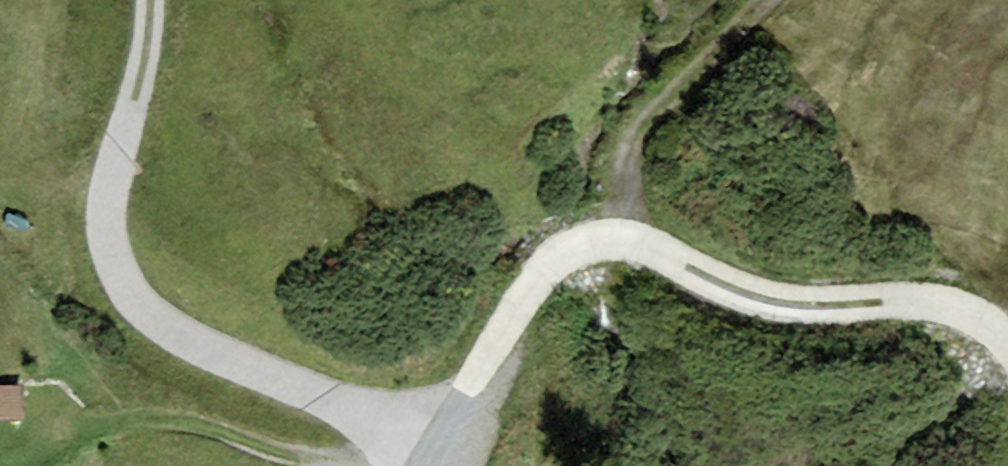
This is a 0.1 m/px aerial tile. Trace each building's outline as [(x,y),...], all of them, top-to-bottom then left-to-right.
[(23,421),(23,385),(0,385),(0,421),(23,421)]
